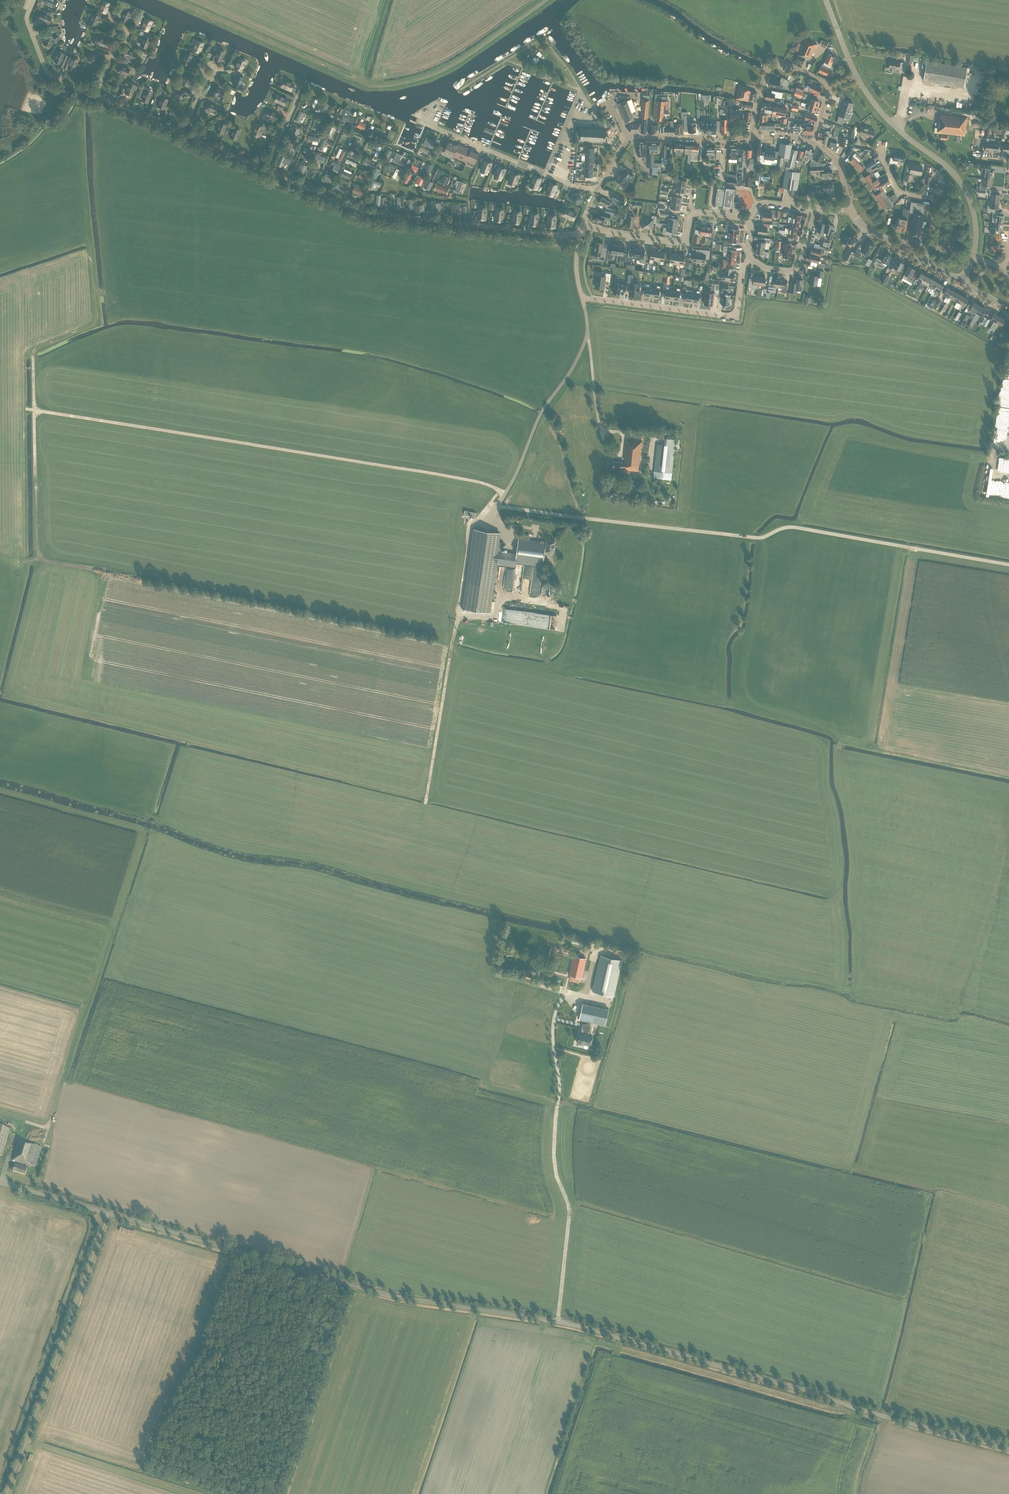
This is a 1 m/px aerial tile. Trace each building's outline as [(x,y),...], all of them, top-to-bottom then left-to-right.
[(106,13),(110,3),(103,1),(99,10),(106,13)] [(120,19),(127,22),(131,12),(124,10),(122,14),(118,13),(116,17),(120,19)] [(42,21),(48,23),(51,17),(42,13),(39,19),(38,21),(41,22),(42,21)] [(89,23),(95,26),(99,17),(93,14),(89,23)] [(152,22),(145,19),(141,28),(148,31),(152,22)] [(139,34),(144,36),(140,45),(147,48),(151,39),(148,37),(149,34),(141,31),(139,34)] [(53,37),(47,34),(43,44),(50,46),(52,41),(56,43),(58,37),(54,35),(53,37)] [(106,47),(104,46),(106,40),(97,36),(94,43),(97,44),(95,47),(104,51),(106,47)] [(795,60),(803,64),(806,57),(810,59),(817,44),(804,38),(801,44),(799,43),(797,45),(796,48),(796,50),(798,51),(797,52),(798,53),(795,60)] [(199,53),(203,43),(197,40),(192,50),(199,53)] [(124,56),(123,59),(128,61),(129,58),(133,60),(136,53),(127,49),(124,56)] [(212,54),(210,60),(213,61),(214,59),(220,62),(224,52),(218,49),(215,55),(212,54)] [(59,66),(63,68),(68,56),(58,51),(54,61),(60,63),(59,66)] [(97,63),(100,56),(90,52),(88,59),(97,63)] [(188,65),(192,56),(185,53),(181,63),(188,65)] [(830,67),(827,66),(829,64),(831,65),(834,57),(827,54),(823,62),(824,63),(823,64),(822,64),(821,66),(819,71),(827,75),(829,70),(830,67)] [(78,60),(68,56),(63,68),(67,69),(68,67),(74,70),(75,67),(77,68),(77,69),(79,64),(77,63),(78,60)] [(240,59),(239,58),(235,68),(241,70),(245,61),(245,60),(244,58),(242,57),(240,58),(240,59)] [(901,73),(903,62),(890,60),(889,68),(892,68),(892,71),(901,73)] [(963,87),(967,67),(926,61),(923,81),(963,87)] [(120,65),(117,71),(127,75),(129,69),(120,65)] [(184,86),(190,88),(194,78),(185,74),(182,80),(186,82),(184,86)] [(239,87),(243,78),(237,75),(233,84),(239,87)] [(779,84),(786,86),(789,81),(782,77),(780,81),(770,79),(768,86),(779,88),(779,84)] [(283,82),(281,86),(291,90),(295,91),(296,88),(292,87),(293,84),(288,82),(284,80),(283,82)] [(123,92),(131,96),(134,89),(136,90),(138,86),(129,83),(126,89),(121,87),(119,92),(122,94),(123,92)] [(809,90),(818,94),(821,87),(812,83),(809,90)] [(804,87),(797,84),(795,89),(802,92),(804,87)] [(748,87),(739,85),(736,99),(748,102),(748,100),(755,102),(757,92),(747,90),(748,87)] [(181,91),(178,90),(175,96),(185,100),(187,95),(189,97),(190,96),(192,91),(183,87),(181,91)] [(224,91),(214,87),(212,93),(221,97),(224,91)] [(141,99),(148,102),(152,93),(146,90),(146,89),(142,88),(138,97),(142,98),(141,99)] [(767,93),(765,100),(774,101),(775,94),(767,93)] [(284,105),(287,99),(278,95),(275,101),(284,105)] [(157,106),(164,109),(168,100),(161,97),(157,106)] [(650,99),(649,99),(643,98),(641,118),(648,119),(650,99)] [(811,98),(809,104),(817,107),(819,101),(811,98)] [(318,107),(323,110),(327,103),(322,100),(318,107)] [(625,123),(627,122),(634,119),(627,100),(618,104),(625,123)] [(667,114),(668,101),(655,100),(653,116),(657,117),(657,121),(661,121),(662,117),(663,117),(663,113),(667,114)] [(842,106),(837,121),(842,123),(844,117),(850,119),(852,112),(850,112),(853,103),(843,100),(841,106),(842,106)] [(214,113),(217,106),(208,102),(205,109),(214,113)] [(743,108),(742,109),(752,110),(753,104),(743,102),(743,103),(742,103),(741,108),(743,108)] [(784,117),(786,108),(781,107),(778,106),(762,103),(760,112),(772,114),(772,117),(778,117),(778,115),(784,117)] [(806,103),(805,106),(804,108),(816,112),(817,107),(809,104),(806,103)] [(298,121),(301,116),(300,116),(303,111),(299,109),(294,119),(298,121)] [(276,120),(278,114),(269,110),(266,116),(276,120)] [(742,117),(742,120),(744,120),(750,121),(752,112),(746,111),(745,114),(743,113),(742,117)] [(681,112),(681,119),(684,119),(684,131),(688,131),(688,132),(690,132),(696,132),(696,123),(696,122),(688,122),(688,115),(684,115),(684,112),(681,112)] [(767,123),(768,114),(760,113),(759,122),(759,123),(767,123)] [(817,117),(807,114),(805,119),(804,119),(803,122),(804,122),(803,133),(812,134),(814,124),(814,123),(815,123),(817,117)] [(939,119),(938,128),(937,133),(965,136),(967,117),(940,114),(939,119)] [(357,115),(354,124),(363,127),(364,124),(359,122),(361,116),(357,115)] [(791,132),(803,133),(804,122),(798,122),(788,120),(787,128),(792,129),(791,132)] [(702,121),(699,121),(699,131),(702,131),(702,133),(709,133),(709,123),(702,123),(702,121)] [(717,123),(709,123),(709,133),(717,133),(717,131),(720,131),(720,121),(717,121),(717,123)] [(220,122),(216,131),(222,134),(226,125),(220,122)] [(640,132),(640,123),(629,123),(629,131),(640,132)] [(260,136),(264,127),(257,124),(253,133),(260,136)] [(676,134),(683,134),(682,124),(675,124),(676,134)] [(868,128),(862,126),(859,133),(866,135),(865,136),(872,139),(875,131),(867,129),(868,128)] [(230,137),(236,140),(240,130),(234,128),(232,132),(230,131),(228,136),(230,137)] [(980,132),(980,129),(970,128),(970,133),(973,134),(972,141),(970,141),(969,143),(976,144),(976,141),(981,142),(983,133),(980,132)] [(606,130),(579,129),(578,129),(577,139),(606,141),(606,138),(608,138),(608,133),(606,133),(606,130)] [(348,138),(350,133),(341,130),(339,135),(348,138)] [(829,135),(829,133),(830,131),(827,130),(827,132),(825,131),(824,134),(819,133),(817,141),(823,142),(824,135),(827,136),(828,134),(829,135)] [(824,135),(823,142),(823,143),(826,144),(827,143),(829,136),(831,137),(832,134),(829,133),(829,135),(828,134),(827,136),(824,135)] [(831,140),(829,139),(827,146),(835,148),(837,140),(836,136),(832,136),(831,140)] [(324,149),(326,144),(323,143),(324,139),(321,138),(318,147),(324,149)] [(421,144),(432,148),(433,143),(422,139),(421,144)] [(294,147),(292,145),(293,143),(287,140),(283,148),(289,150),(289,148),(293,149),(294,147)] [(458,145),(449,141),(448,142),(447,142),(446,145),(447,145),(444,154),(452,157),(453,156),(466,162),(467,160),(469,161),(475,164),(479,154),(471,151),(472,150),(458,144),(458,145)] [(646,141),(638,142),(638,147),(637,147),(637,151),(638,151),(638,156),(646,156),(646,141)] [(647,141),(648,154),(649,154),(649,152),(658,152),(658,148),(660,148),(661,141),(647,141)] [(673,143),(672,143),(668,142),(668,145),(662,145),(662,157),(666,158),(666,156),(672,156),(673,143)] [(683,151),(684,143),(675,143),(674,151),(676,151),(676,156),(682,156),(682,151),(683,151)] [(797,190),(800,172),(792,171),(798,150),(791,148),(792,144),(780,143),(778,157),(777,157),(776,165),(779,165),(778,170),(785,171),(783,187),(797,190)] [(419,145),(417,151),(424,154),(427,148),(419,145)] [(699,146),(692,145),(691,159),(698,159),(697,159),(701,160),(702,153),(698,153),(699,146)] [(303,146),(301,150),(304,151),(302,155),(306,157),(310,149),(303,146)] [(340,160),(344,148),(340,147),(336,158),(340,160)] [(390,159),(391,157),(388,155),(390,149),(387,147),(383,156),(390,159)] [(714,161),(715,147),(706,147),(705,157),(710,157),(710,160),(709,160),(709,164),(714,164),(715,161),(714,161)] [(738,156),(738,148),(729,147),(729,159),(737,159),(737,156),(738,156)] [(811,159),(810,164),(813,164),(814,159),(812,159),(813,156),(815,151),(814,150),(806,147),(804,157),(802,163),(803,163),(805,163),(806,160),(808,161),(808,158),(811,159)] [(760,155),(759,161),(764,161),(764,160),(773,161),(775,151),(766,150),(766,149),(763,149),(762,155),(760,155)] [(398,157),(402,160),(404,156),(396,151),(392,159),(396,161),(398,157)] [(318,165),(324,158),(316,152),(313,156),(316,158),(313,161),(318,165)] [(814,159),(813,164),(818,164),(818,163),(819,162),(820,163),(824,155),(819,152),(815,160),(814,159)] [(904,162),(905,154),(895,152),(893,158),(890,157),(889,163),(897,164),(898,160),(904,162)] [(862,159),(855,153),(852,155),(853,156),(851,158),(852,159),(850,161),(855,166),(859,162),(862,159)] [(354,159),(349,157),(347,156),(345,162),(353,165),(354,162),(353,161),(354,159)] [(405,156),(402,161),(398,159),(396,163),(404,166),(408,157),(405,156)] [(482,168),(481,171),(487,174),(488,171),(489,171),(492,163),(485,160),(483,164),(483,163),(482,166),(481,168),(482,168)] [(874,160),(864,166),(867,169),(876,164),(874,160)] [(301,172),(305,164),(298,161),(295,169),(301,172)] [(329,162),(327,168),(335,171),(337,165),(329,162)] [(864,167),(859,162),(855,166),(860,171),(864,167)] [(389,173),(392,166),(386,163),(383,170),(389,173)] [(983,178),(992,179),(993,172),(989,172),(990,164),(982,163),(981,173),(983,173),(983,178)] [(305,176),(312,178),(316,166),(309,164),(305,176)] [(911,164),(911,165),(908,164),(906,173),(905,180),(910,181),(912,173),(921,175),(922,170),(921,170),(922,166),(911,164)] [(395,166),(391,174),(394,176),(399,168),(395,166)] [(496,174),(495,177),(501,180),(502,177),(506,169),(499,166),(497,168),(496,170),(497,171),(495,174),(496,174)] [(828,178),(833,177),(832,171),(823,171),(823,167),(809,168),(808,176),(811,175),(811,172),(818,172),(818,177),(822,177),(822,178),(824,178),(825,179),(827,179),(828,178)] [(441,169),(438,168),(433,180),(436,181),(441,169)] [(593,177),(593,170),(585,169),(584,174),(581,174),(581,176),(578,176),(578,180),(585,180),(586,176),(593,177)] [(627,179),(630,181),(635,174),(626,169),(624,173),(622,172),(616,181),(623,185),(627,179)] [(367,179),(368,174),(358,171),(356,176),(367,179)] [(405,182),(411,173),(406,171),(401,179),(405,182)] [(888,171),(880,175),(882,180),(890,176),(888,171)] [(510,180),(508,183),(514,185),(516,183),(520,175),(513,172),(511,174),(510,176),(510,177),(509,180),(510,180)] [(877,178),(873,172),(869,175),(868,174),(864,177),(868,183),(872,181),(872,180),(877,178)] [(321,178),(331,182),(333,177),(323,173),(321,178)] [(941,192),(943,183),(938,183),(938,184),(931,182),(932,177),(932,174),(926,173),(926,176),(925,183),(931,184),(930,190),(936,191),(941,192)] [(419,179),(422,181),(423,177),(417,174),(414,180),(417,182),(419,179)] [(531,183),(530,186),(536,189),(537,186),(538,186),(539,183),(540,183),(541,181),(540,181),(541,178),(534,175),(531,183)] [(376,191),(380,181),(372,178),(368,189),(376,191)] [(877,178),(872,181),(868,183),(871,189),(876,187),(875,185),(880,182),(877,178)] [(991,186),(992,179),(983,178),(982,183),(980,183),(979,188),(985,189),(986,186),(991,186)] [(430,181),(424,179),(421,187),(427,189),(430,181)] [(344,189),(336,187),(338,182),(335,181),(333,188),(343,192),(344,189)] [(547,190),(546,193),(552,196),(553,193),(554,193),(555,190),(556,190),(557,188),(556,188),(558,185),(550,182),(547,190)] [(353,184),(350,191),(360,195),(363,188),(353,184)] [(445,192),(447,186),(434,184),(432,190),(445,192)] [(826,191),(826,194),(833,194),(833,184),(826,185),(821,186),(822,191),(826,191)] [(716,188),(713,206),(723,208),(724,206),(734,207),(738,208),(739,202),(734,201),(735,192),(736,192),(736,189),(726,188),(726,189),(725,189),(725,188),(723,187),(723,189),(716,188)] [(991,195),(990,200),(999,201),(1000,194),(995,194),(995,190),(989,190),(989,195),(991,195)] [(875,195),(879,201),(883,199),(879,192),(875,195)] [(573,195),(571,199),(572,202),(576,204),(580,203),(582,199),(580,195),(576,193),(573,195)] [(625,198),(614,193),(611,199),(622,204),(625,198)] [(893,206),(887,196),(879,201),(882,207),(884,207),(886,210),(893,206)] [(611,206),(612,203),(602,197),(599,203),(607,207),(608,204),(611,206)] [(929,203),(911,200),(909,212),(914,213),(910,234),(912,234),(912,238),(916,239),(918,235),(919,235),(923,215),(927,215),(929,203)] [(999,209),(999,201),(990,200),(990,205),(987,205),(987,211),(993,211),(993,208),(999,209)] [(478,213),(477,215),(478,215),(478,218),(485,219),(486,210),(486,207),(480,206),(479,209),(478,213)] [(495,215),(495,217),(495,220),(503,221),(504,212),(503,212),(504,209),(497,208),(497,211),(496,211),(496,215),(495,215)] [(565,209),(562,215),(565,216),(568,218),(570,219),(573,220),(576,213),(568,209),(567,210),(565,209)] [(907,220),(909,210),(905,209),(904,213),(903,212),(902,215),(904,215),(903,219),(897,218),(895,228),(896,228),(896,229),(899,230),(899,229),(902,229),(902,231),(904,231),(905,230),(907,220)] [(512,217),(512,219),(513,219),(512,222),(520,223),(521,214),(520,214),(521,211),(514,210),(514,213),(513,213),(513,217),(512,217)] [(771,213),(763,212),(762,219),(771,220),(772,216),(780,217),(780,211),(772,210),(771,213)] [(995,217),(994,222),(1003,223),(1004,216),(998,215),(999,212),(993,211),(992,217),(995,217)] [(530,219),(529,221),(530,221),(530,224),(538,225),(539,216),(538,216),(538,213),(532,212),(531,215),(530,219)] [(603,215),(596,214),(595,220),(603,223),(604,219),(609,220),(611,214),(604,212),(603,215)] [(633,226),(635,216),(632,216),(632,213),(628,212),(627,216),(628,216),(627,225),(633,226)] [(547,221),(547,223),(547,226),(555,227),(556,218),(555,218),(555,215),(549,214),(549,217),(548,217),(548,221),(547,221)] [(656,223),(657,216),(652,215),(651,219),(644,218),(643,223),(642,223),(641,228),(646,228),(652,229),(653,222),(656,223)] [(1002,230),(1003,223),(994,222),(993,227),(991,227),(990,232),(996,233),(997,230),(1002,230)] [(816,235),(822,237),(823,233),(826,224),(819,223),(816,235)] [(678,225),(667,224),(667,228),(663,227),(663,233),(669,234),(670,231),(677,232),(678,225)] [(732,225),(726,224),(725,230),(728,230),(728,235),(738,236),(739,230),(731,229),(732,225)] [(833,225),(826,224),(824,232),(827,233),(826,238),(832,240),(835,231),(831,230),(833,225)] [(711,232),(712,227),(706,226),(705,235),(708,236),(708,239),(714,240),(714,234),(711,232)] [(798,232),(785,230),(779,230),(779,234),(784,234),(784,233),(789,233),(788,237),(788,240),(793,241),(793,237),(797,238),(798,232)] [(848,245),(850,242),(853,244),(857,236),(851,232),(848,237),(846,236),(842,242),(848,245)] [(738,242),(738,236),(728,235),(727,241),(724,240),(723,244),(730,244),(730,241),(738,242)] [(757,241),(756,247),(769,248),(770,239),(764,239),(764,242),(757,241)] [(867,241),(863,246),(860,244),(856,251),(860,253),(861,251),(868,255),(870,250),(871,251),(875,245),(867,241)] [(604,260),(605,258),(606,253),(602,252),(603,244),(596,242),(594,255),(598,255),(598,259),(604,260)] [(783,257),(790,258),(792,247),(789,247),(790,243),(783,242),(782,249),(784,249),(783,257)] [(613,254),(617,255),(619,244),(612,244),(611,251),(608,251),(607,258),(612,259),(613,254)] [(625,245),(619,244),(617,255),(621,255),(620,261),(625,261),(627,254),(624,253),(625,245)] [(727,256),(737,257),(737,251),(731,250),(731,247),(723,246),(723,251),(727,252),(727,256)] [(824,253),(825,248),(819,246),(819,249),(812,247),(810,254),(819,256),(820,252),(824,253)] [(637,258),(638,248),(632,247),(631,254),(628,254),(627,260),(632,261),(633,257),(637,258)] [(764,251),(765,248),(756,247),(755,252),(762,253),(762,257),(768,257),(768,252),(764,251)] [(638,248),(637,258),(641,258),(640,262),(645,263),(646,257),(643,256),(645,248),(638,248)] [(709,259),(710,250),(699,249),(698,253),(694,253),(693,254),(692,257),(693,257),(693,261),(697,261),(697,262),(700,263),(700,262),(705,262),(705,259),(709,259)] [(657,261),(658,251),(651,250),(649,262),(652,262),(653,260),(657,261)] [(848,261),(853,252),(849,250),(844,259),(848,261)] [(658,251),(657,261),(661,261),(660,264),(663,264),(665,252),(658,251)] [(676,264),(678,254),(671,253),(669,265),(672,265),(672,263),(676,264)] [(874,263),(881,267),(884,261),(887,263),(891,256),(885,253),(881,260),(877,258),(874,263)] [(678,254),(676,264),(680,264),(680,267),(683,267),(685,255),(678,254)] [(819,256),(810,254),(808,261),(817,263),(816,266),(824,268),(825,264),(818,262),(820,256),(819,256)] [(737,257),(727,256),(726,259),(720,258),(719,266),(726,266),(727,262),(736,263),(737,257)] [(900,270),(903,263),(897,260),(894,267),(892,266),(890,270),(894,272),(896,268),(900,270)] [(902,277),(911,282),(914,278),(911,276),(914,269),(909,266),(902,277)] [(732,268),(725,267),(725,271),(722,271),(721,280),(733,281),(734,273),(732,272),(732,268)] [(823,277),(823,272),(816,271),(816,275),(810,274),(809,284),(817,285),(818,277),(823,277)] [(605,272),(605,276),(597,275),(595,287),(604,288),(605,281),(610,282),(611,273),(605,272)] [(918,286),(920,287),(926,276),(921,273),(917,279),(921,282),(920,283),(918,286)] [(890,277),(885,274),(880,281),(886,284),(890,277)] [(633,283),(633,275),(629,275),(627,283),(630,283),(629,295),(639,297),(641,284),(633,283)] [(756,284),(758,285),(760,276),(754,275),(753,280),(749,279),(748,287),(755,288),(756,284)] [(924,283),(928,285),(932,279),(926,276),(920,287),(922,288),(924,285),(923,285),(924,283)] [(775,287),(778,287),(779,279),(773,278),(773,283),(769,283),(767,290),(774,291),(775,287)] [(785,279),(779,279),(778,287),(782,288),(781,292),(786,293),(787,287),(784,287),(785,279)] [(802,290),(803,280),(796,279),(795,285),(791,285),(790,292),(794,293),(795,289),(802,290)] [(937,282),(932,279),(928,285),(932,288),(931,289),(929,292),(931,293),(937,282)] [(627,284),(614,282),(613,293),(621,294),(621,291),(626,292),(627,284)] [(943,285),(937,282),(931,293),(933,294),(935,291),(934,291),(935,289),(939,292),(943,285)] [(652,297),(653,287),(649,287),(649,284),(647,284),(645,296),(652,297)] [(657,288),(656,288),(653,287),(652,297),(659,298),(660,286),(657,285),(657,288)] [(671,300),(673,290),(669,289),(669,287),(666,287),(665,299),(671,300)] [(684,302),(690,303),(692,293),(688,293),(689,290),(686,289),(686,287),(683,287),(682,293),(685,293),(684,302)] [(944,301),(946,302),(952,290),(947,287),(943,294),(947,296),(944,301)] [(677,288),(677,291),(673,290),(671,300),(678,301),(680,289),(677,288)] [(951,298),(954,299),(957,293),(952,290),(946,302),(947,303),(951,298)] [(696,291),(696,294),(692,293),(690,303),(697,304),(699,292),(696,291)] [(715,293),(705,292),(704,305),(713,307),(715,293)] [(954,307),(956,308),(963,296),(957,293),(954,299),(957,301),(954,307)] [(731,295),(722,294),(721,305),(730,306),(731,295)] [(968,299),(963,296),(956,308),(958,309),(961,303),(964,305),(968,299)] [(970,317),(973,319),(980,305),(974,302),(970,309),(973,311),(972,313),(970,317)] [(986,309),(980,305),(973,319),(972,320),(974,322),(979,314),(982,316),(986,309)] [(962,325),(968,315),(964,313),(958,323),(962,325)] [(990,329),(992,330),(999,316),(994,313),(991,319),(994,321),(990,329)] [(1005,319),(999,316),(992,330),(994,331),(998,323),(1001,325),(1005,319)] [(670,479),(675,439),(658,437),(653,477),(670,479)] [(613,461),(613,467),(621,468),(621,469),(639,471),(642,441),(631,439),(631,441),(625,441),(624,455),(625,455),(624,461),(621,461),(621,462),(613,461)] [(467,576),(463,608),(490,612),(496,564),(515,567),(515,563),(542,566),(545,550),(553,552),(554,541),(546,540),(546,541),(521,538),(522,534),(516,533),(516,537),(519,538),(516,553),(502,551),(503,542),(498,542),(499,533),(475,529),(468,576),(467,576)] [(581,978),(585,959),(574,956),(569,976),(581,978)] [(614,996),(622,961),(600,956),(592,992),(614,996)] [(592,1022),(605,1025),(609,1009),(582,1003),(579,1019),(588,1021),(587,1024),(583,1023),(581,1032),(579,1032),(577,1042),(579,1042),(578,1045),(582,1046),(583,1043),(589,1045),(592,1034),(589,1034),(592,1022)] [(10,1130),(0,1127),(0,1156),(2,1156),(10,1130)] [(35,1168),(41,1148),(19,1141),(12,1160),(35,1168)] [(25,1175),(27,1167),(15,1164),(12,1171),(25,1175)]
